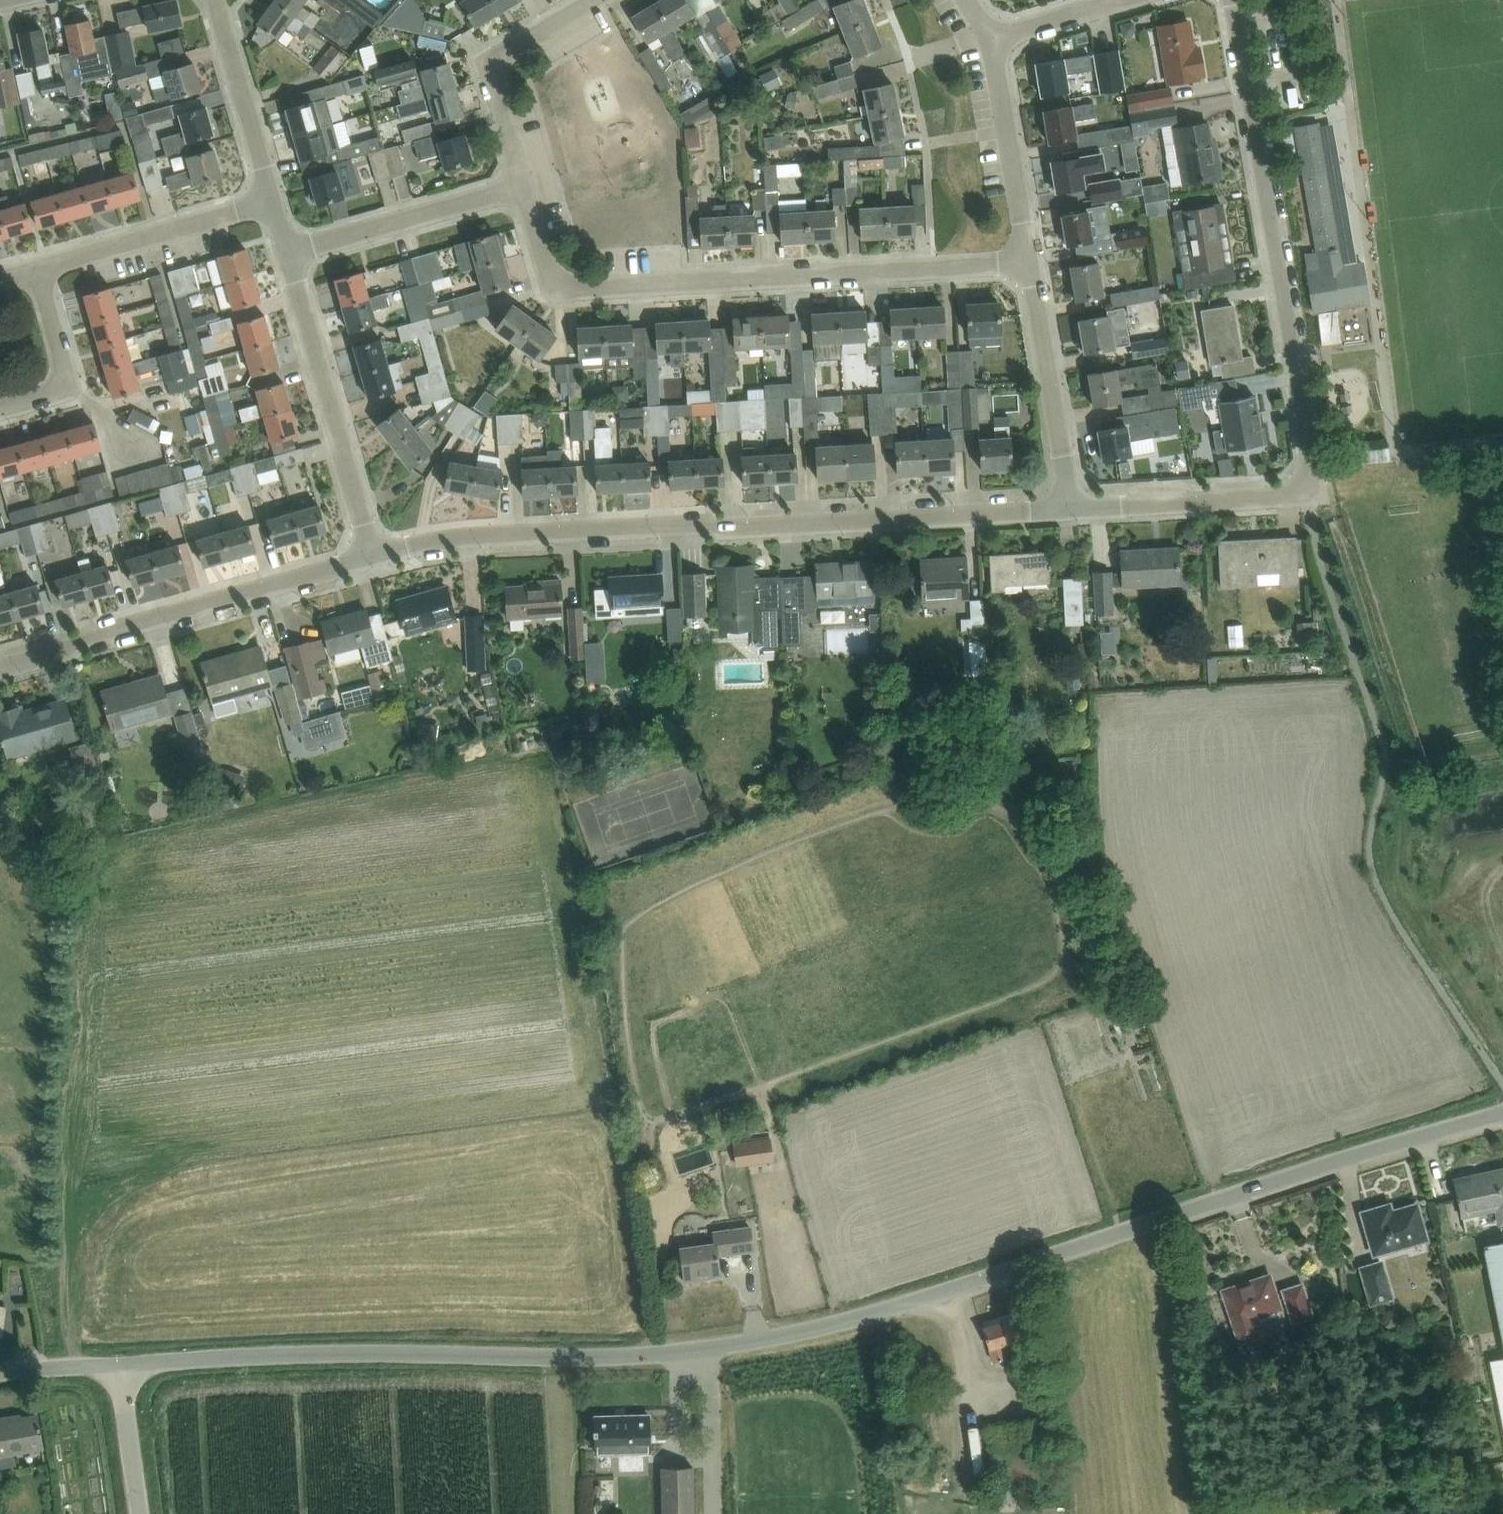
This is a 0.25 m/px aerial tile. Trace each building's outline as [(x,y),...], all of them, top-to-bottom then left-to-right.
[(148,21),(150,30),(181,23),(176,0),(145,7),(145,6),(117,12),(120,27),(148,21)] [(302,4),(305,0),(275,0),(274,1),(294,15),(302,4)] [(318,2),(337,16),(344,7),(335,0),(319,0),(318,2)] [(382,14),(364,0),(338,0),(373,27),(382,14)] [(415,0),(396,0),(377,22),(422,33),(426,17),(415,0)] [(461,2),(462,2),(465,8),(475,25),(498,11),(491,0),(465,0),(461,2)] [(498,11),(509,5),(513,7),(517,6),(519,3),(519,0),(491,0),(498,11)] [(655,3),(671,28),(693,14),(685,0),(659,0),(655,3)] [(782,19),(799,8),(794,0),(778,0),(779,2),(757,15),(765,29),(782,19)] [(799,8),(782,19),(789,30),(827,6),(828,8),(833,6),(843,31),(871,20),(863,0),(813,0),(799,8)] [(305,38),(312,28),(303,22),(294,15),(274,1),(258,24),(278,38),(286,26),(296,33),(297,33),(305,38)] [(686,54),(671,28),(655,3),(633,16),(648,42),(658,36),(674,61),(686,54)] [(719,5),(708,12),(730,50),(742,43),(719,5)] [(312,28),(321,16),(312,10),(303,22),(312,28)] [(697,18),(704,31),(699,35),(714,60),(717,58),(728,76),(738,70),(727,52),(730,50),(708,12),(697,18)] [(72,51),(60,53),(65,78),(67,88),(69,95),(82,92),(79,80),(112,73),(111,69),(104,37),(94,39),(90,19),(66,24),(70,43),(72,51)] [(881,44),(871,20),(843,31),(853,56),(881,44)] [(1159,26),(1162,46),(1169,83),(1199,78),(1198,76),(1204,75),(1199,47),(1193,48),(1189,21),(1159,26)] [(49,60),(48,54),(47,48),(42,29),(19,34),(23,53),(26,65),(37,62),(43,96),(56,93),(49,60)] [(104,37),(111,69),(136,64),(129,32),(104,37)] [(372,44),(359,48),(365,69),(378,66),(372,44)] [(2,106),(20,102),(12,66),(5,68),(0,45),(0,98),(2,106)] [(313,67),(326,78),(328,80),(347,57),(331,45),(313,67)] [(639,53),(658,85),(662,92),(672,86),(649,47),(639,53)] [(1119,48),(1093,52),(1099,92),(1125,88),(1119,48)] [(62,61),(60,53),(60,51),(48,54),(49,60),(50,64),(53,63),(62,61)] [(180,54),(145,64),(149,77),(166,72),(169,85),(154,90),(157,101),(201,89),(193,62),(183,65),(180,54)] [(1064,75),(1092,70),(1090,55),(1036,64),(1041,95),(1067,91),(1064,75)] [(413,61),(374,72),(378,84),(417,73),(413,61)] [(425,82),(398,90),(400,95),(402,102),(402,104),(456,89),(448,62),(429,68),(422,70),(425,82)] [(117,72),(120,85),(149,77),(145,64),(117,72)] [(835,68),(837,78),(853,73),(851,64),(835,68)] [(37,94),(32,70),(16,74),(21,97),(32,95),(37,94)] [(812,85),(816,99),(857,88),(853,73),(837,78),(812,85)] [(347,92),(344,80),(309,90),(312,101),(326,98),(347,92)] [(898,109),(893,83),(864,89),(869,115),(898,109)] [(1126,95),(1128,109),(1172,102),(1170,88),(1126,95)] [(463,114),(456,89),(396,106),(399,118),(433,108),(437,121),(463,114)] [(1322,94),(1324,102),(1325,103),(1326,105),(1337,101),(1333,90),(1326,92),(1322,94)] [(710,95),(700,101),(709,116),(721,112),(710,95)] [(150,131),(148,124),(180,115),(180,114),(204,107),(201,96),(171,104),(139,113),(140,115),(126,118),(132,136),(150,131)] [(334,124),(326,98),(312,101),(287,108),(294,135),(334,124)] [(1063,108),(1044,111),(1049,142),(1069,139),(1076,138),(1079,138),(1078,133),(1075,120),(1097,116),(1094,102),(1071,106),(1063,108)] [(1129,114),(1131,124),(1133,136),(1149,134),(1147,127),(1176,122),(1173,106),(1129,114)] [(161,137),(166,154),(190,148),(188,140),(213,133),(206,107),(204,107),(180,114),(180,115),(184,130),(161,137)] [(898,109),(869,115),(875,141),(904,135),(898,109)] [(434,134),(430,122),(402,130),(405,142),(434,134)] [(778,129),(780,141),(812,135),(810,122),(778,129)] [(1222,176),(1219,161),(1215,141),(1211,142),(1208,123),(1172,129),(1178,165),(1168,167),(1171,185),(1188,182),(1202,180),(1222,176)] [(1318,123),(1295,127),(1317,251),(1304,253),(1314,312),(1370,303),(1362,261),(1343,265),(1318,123)] [(340,148),(334,124),(294,135),(301,160),(320,154),(325,153),(332,151),(341,149),(340,148)] [(1134,140),(1133,136),(1131,124),(1081,133),(1084,149),(1099,146),(1134,140)] [(706,141),(720,134),(715,125),(701,132),(706,141)] [(122,129),(96,136),(99,146),(101,154),(127,148),(124,140),(125,140),(122,129)] [(439,141),(437,134),(414,140),(419,159),(441,153),(445,168),(472,160),(464,134),(439,141)] [(74,153),(99,146),(96,136),(72,142),(74,153)] [(336,163),(348,159),(369,153),(385,149),(385,147),(382,136),(340,148),(341,149),(332,151),(325,153),(320,154),(301,160),(304,171),(336,163)] [(771,136),(763,136),(764,147),(772,146),(771,136)] [(49,159),(74,153),(72,142),(46,148),(49,159)] [(385,147),(385,149),(393,176),(406,172),(398,144),(385,147)] [(878,146),(853,147),(828,148),(829,159),(843,158),(879,156),(878,146)] [(1100,154),(1099,146),(1084,149),(1078,150),(1062,153),(1063,160),(1052,162),(1055,177),(1051,179),(1053,187),(1057,188),(1057,191),(1077,187),(1082,186),(1079,171),(1102,167),(1100,154)] [(46,148),(19,155),(22,166),(49,159),(46,148)] [(191,169),(166,176),(170,190),(221,175),(214,149),(187,156),(191,169)] [(385,149),(369,153),(377,181),(393,176),(385,149)] [(884,157),(884,167),(901,166),(906,165),(905,155),(884,157)] [(15,168),(12,156),(0,159),(0,171),(15,168)] [(884,167),(884,157),(879,158),(879,156),(843,158),(845,188),(847,205),(857,205),(855,164),(859,164),(859,168),(884,167)] [(155,157),(139,161),(147,190),(164,186),(155,157)] [(335,168),(336,171),(310,178),(318,204),(344,196),(340,182),(355,177),(351,164),(335,168)] [(780,214),(780,208),(778,208),(775,166),(764,166),(765,188),(766,210),(768,233),(781,232),(780,214)] [(108,178),(115,206),(141,199),(133,171),(108,178)] [(83,185),(90,213),(115,206),(108,178),(83,185)] [(1119,182),(1118,180),(1089,185),(1092,201),(1121,196),(1121,194),(1138,191),(1136,179),(1119,182)] [(1167,182),(1142,186),(1145,202),(1169,198),(1167,182)] [(58,192),(66,220),(90,213),(83,185),(58,192)] [(766,210),(765,188),(754,188),(754,193),(753,193),(754,210),(766,210)] [(834,206),(847,205),(845,188),(833,189),(834,206)] [(32,200),(39,227),(66,220),(58,192),(32,200)] [(8,193),(0,196),(0,209),(8,236),(32,229),(25,202),(12,206),(8,193)] [(702,247),(729,245),(727,216),(726,217),(726,203),(713,203),(714,217),(703,218),(703,213),(697,213),(696,195),(686,196),(688,232),(701,231),(702,247)] [(925,204),(887,206),(888,236),(915,234),(914,225),(926,224),(925,204)] [(1202,208),(1174,212),(1176,228),(1184,227),(1192,270),(1184,271),(1186,286),(1204,283),(1215,281),(1235,278),(1234,277),(1232,277),(1229,263),(1224,264),(1217,222),(1222,221),(1220,206),(1222,205),(1222,204),(1202,208)] [(887,206),(860,208),(862,237),(888,236),(887,206)] [(1106,222),(1104,209),(1062,216),(1067,245),(1091,241),(1089,225),(1106,222)] [(835,239),(833,210),(807,212),(809,241),(835,239)] [(809,241),(807,212),(780,214),(781,232),(782,242),(809,241)] [(729,245),(755,244),(753,215),(727,216),(729,245)] [(1114,231),(1115,237),(1096,240),(1099,256),(1120,253),(1119,248),(1149,243),(1146,225),(1114,231)] [(477,267),(504,260),(500,247),(503,246),(505,243),(503,237),(500,235),(497,235),(497,233),(469,241),(455,245),(462,271),(477,267)] [(219,257),(208,261),(214,284),(226,280),(226,282),(253,274),(246,248),(219,256),(219,257)] [(423,255),(412,258),(419,284),(431,280),(439,278),(432,252),(423,255)] [(419,284),(412,258),(402,260),(410,286),(419,284)] [(511,284),(504,260),(477,267),(482,288),(483,292),(492,290),(511,284)] [(1070,267),(1076,300),(1102,295),(1096,263),(1070,267)] [(168,271),(175,296),(187,293),(199,289),(192,264),(168,271)] [(362,272),(335,279),(342,305),(369,298),(369,296),(362,272)] [(150,276),(157,301),(168,297),(161,273),(150,276)] [(226,282),(214,285),(221,309),(233,305),(234,307),(241,305),(261,299),(253,274),(226,282)] [(447,276),(431,280),(434,289),(452,284),(450,275),(447,276)] [(482,288),(437,302),(434,289),(431,280),(419,284),(424,302),(429,316),(429,317),(430,316),(441,313),(486,300),(483,292),(482,288)] [(424,302),(419,284),(410,286),(415,304),(424,302)] [(1158,299),(1156,286),(1109,294),(1111,306),(1152,299),(1158,299)] [(84,294),(92,320),(118,312),(111,287),(84,294)] [(1195,289),(1186,291),(1188,298),(1196,297),(1195,289)] [(369,298),(342,305),(350,331),(377,323),(373,309),(390,304),(387,291),(369,296),(369,298)] [(183,322),(185,329),(197,326),(194,318),(187,293),(175,296),(183,322)] [(168,297),(157,301),(164,327),(175,323),(168,297)] [(432,324),(433,329),(465,320),(466,320),(489,313),(486,300),(441,313),(429,317),(432,324)] [(970,337),(970,346),(986,345),(986,334),(1001,333),(999,302),(967,304),(969,337),(970,337)] [(495,329),(516,345),(535,320),(513,304),(495,329)] [(943,305),(916,307),(918,337),(945,335),(943,305)] [(1233,305),(1200,311),(1209,364),(1220,362),(1223,376),(1254,371),(1252,356),(1242,357),(1233,305)] [(890,308),(892,338),(918,337),(916,307),(890,308)] [(1080,322),(1075,323),(1077,336),(1082,335),(1084,348),(1085,352),(1104,349),(1114,347),(1129,344),(1123,307),(1107,310),(1107,315),(1099,317),(1079,320),(1080,322)] [(839,311),(840,342),(841,342),(867,340),(865,310),(839,311)] [(829,343),(830,354),(841,353),(841,342),(840,342),(839,311),(812,313),(814,344),(829,343)] [(118,312),(92,320),(99,347),(126,338),(118,312)] [(787,314),(760,316),(762,347),(789,345),(787,314)] [(238,322),(246,349),(272,341),(265,315),(238,322)] [(210,322),(213,334),(234,327),(231,316),(210,322)] [(425,354),(439,350),(433,329),(432,324),(429,317),(429,316),(399,325),(403,340),(419,336),(425,354)] [(762,347),(760,316),(734,317),(735,348),(750,347),(750,355),(762,354),(762,347)] [(683,351),(684,351),(711,350),(709,319),(681,320),(683,351)] [(556,335),(535,320),(516,345),(538,360),(556,335)] [(671,365),(685,364),(684,351),(683,351),(681,320),(656,322),(658,353),(670,352),(671,365)] [(164,327),(171,350),(171,351),(182,348),(175,323),(164,327)] [(187,337),(190,346),(195,363),(205,359),(202,349),(211,346),(204,323),(197,326),(185,329),(187,337)] [(631,324),(603,325),(605,356),(633,354),(633,350),(631,324)] [(578,327),(579,347),(580,357),(605,356),(603,325),(578,327)] [(99,347),(106,371),(133,363),(132,361),(126,338),(99,347)] [(354,346),(361,372),(389,364),(388,363),(381,338),(354,346)] [(1167,338),(1138,343),(1140,357),(1170,352),(1167,338)] [(280,366),(272,341),(246,349),(253,374),(280,366)] [(880,346),(881,364),(892,363),(891,345),(880,346)] [(106,371),(113,396),(124,393),(125,395),(128,394),(128,391),(140,388),(136,374),(162,366),(170,393),(201,385),(195,363),(190,346),(183,348),(182,348),(171,351),(171,350),(132,361),(133,363),(106,371)] [(881,364),(880,346),(868,347),(869,365),(881,364)] [(802,349),(806,396),(820,395),(820,394),(816,395),(813,348),(802,349)] [(790,397),(802,397),(806,396),(802,349),(790,350),(791,379),(792,379),(793,396),(790,396),(790,397)] [(446,376),(439,350),(425,354),(430,374),(417,377),(420,391),(448,383),(446,376)] [(646,377),(645,360),(645,350),(633,350),(633,354),(633,361),(634,378),(646,377)] [(960,351),(962,387),(988,385),(988,383),(975,383),(973,350),(960,351)] [(948,352),(949,370),(950,387),(962,387),(960,351),(948,352)] [(723,353),(723,355),(724,382),(726,401),(729,401),(729,400),(727,400),(726,385),(736,384),(735,353),(723,353)] [(726,401),(724,382),(723,355),(710,356),(712,389),(713,402),(726,401)] [(205,359),(195,363),(201,385),(204,395),(203,395),(204,396),(215,393),(215,392),(229,388),(224,371),(210,375),(205,359)] [(403,387),(400,375),(405,374),(401,359),(388,363),(389,364),(361,372),(368,397),(396,389),(403,387)] [(648,405),(656,405),(658,405),(655,360),(645,360),(646,377),(648,405)] [(1108,370),(1088,374),(1093,405),(1120,401),(1117,383),(1137,380),(1138,388),(1148,387),(1149,392),(1125,397),(1128,414),(1151,410),(1151,409),(1178,404),(1176,387),(1161,390),(1156,362),(1115,369),(1108,370)] [(569,389),(568,364),(557,365),(558,380),(559,389),(569,389)] [(568,364),(569,389),(570,409),(582,409),(581,381),(580,364),(568,365),(568,364)] [(1027,368),(1015,369),(1017,381),(1029,380),(1027,368)] [(264,416),(291,407),(284,381),(265,387),(257,389),(260,401),(239,408),(243,420),(264,415),(264,416)] [(1213,430),(1214,432),(1217,452),(1267,444),(1263,422),(1259,423),(1254,395),(1239,398),(1238,396),(1234,397),(1234,399),(1220,401),(1219,395),(1213,396),(1211,382),(1177,388),(1180,404),(1202,401),(1202,404),(1205,410),(1210,415),(1211,422),(1222,420),(1223,428),(1213,430)] [(454,397),(451,395),(448,383),(420,391),(424,403),(434,400),(438,411),(454,397)] [(988,385),(962,387),(963,387),(965,428),(979,427),(977,394),(989,394),(988,385)] [(962,387),(950,387),(950,388),(946,388),(949,430),(963,429),(960,387),(962,387)] [(871,435),(885,434),(882,391),(869,392),(871,435)] [(897,433),(894,391),(882,391),(885,434),(897,433)] [(213,429),(224,426),(215,393),(204,396),(207,408),(196,410),(202,432),(213,429)] [(820,395),(806,396),(802,397),(803,411),(804,411),(806,438),(819,437),(817,410),(821,409),(820,395)] [(445,426),(455,432),(469,406),(454,397),(438,411),(432,416),(445,426)] [(729,400),(729,401),(731,430),(743,429),(743,428),(767,427),(765,397),(729,400)] [(804,426),(803,411),(802,397),(790,397),(791,426),(804,426)] [(718,431),(731,430),(729,401),(726,401),(713,402),(692,403),(693,414),(717,413),(718,431)] [(656,405),(657,434),(670,433),(669,416),(693,414),(692,403),(688,403),(658,405),(656,405)] [(656,405),(648,405),(644,405),(644,407),(619,409),(620,428),(646,427),(646,435),(657,434),(656,405)] [(469,406),(455,432),(466,439),(482,414),(469,406)] [(1151,410),(1128,414),(1116,417),(1117,427),(1097,430),(1102,460),(1131,455),(1129,440),(1156,436),(1179,432),(1175,406),(1151,410)] [(273,446),(290,441),(288,436),(298,433),(291,407),(264,416),(273,446)] [(394,446),(417,428),(401,407),(377,425),(394,446)] [(133,408),(128,419),(154,433),(160,421),(133,408)] [(596,408),(582,409),(584,438),(595,437),(595,435),(598,434),(597,426),(596,413),(596,410),(596,408)] [(572,439),(584,438),(582,409),(570,409),(547,411),(547,419),(571,417),(572,439)] [(523,412),(510,413),(512,443),(525,442),(523,412)] [(500,444),(512,443),(510,413),(498,414),(500,444)] [(979,438),(981,469),(1012,467),(1009,415),(995,416),(996,437),(979,438)] [(69,428),(76,455),(101,448),(99,441),(93,421),(69,428)] [(214,456),(220,454),(221,455),(232,452),(226,433),(224,426),(213,429),(202,432),(202,434),(205,433),(208,442),(210,442),(214,456)] [(598,434),(595,435),(595,437),(597,464),(596,464),(596,472),(598,492),(624,490),(622,462),(610,463),(609,457),(613,457),(611,426),(597,426),(598,434)] [(44,435),(52,462),(76,455),(69,428),(44,435)] [(417,428),(394,446),(410,467),(433,450),(417,428)] [(18,443),(26,469),(52,462),(44,435),(18,443)] [(953,437),(925,439),(926,473),(928,473),(927,469),(940,469),(940,472),(955,471),(953,437)] [(925,470),(925,473),(926,473),(925,439),(896,441),(898,474),(913,474),(912,470),(925,470)] [(873,442),(845,443),(847,477),(848,477),(848,474),(861,473),(861,477),(875,476),(873,442)] [(26,469),(18,443),(0,448),(0,477),(26,469)] [(204,467),(212,465),(205,443),(198,445),(204,467)] [(847,477),(845,443),(817,445),(819,479),(833,478),(833,475),(846,474),(846,478),(847,477)] [(743,446),(744,455),(742,455),(744,484),(770,482),(768,453),(755,454),(754,446),(743,446)] [(1387,446),(1336,452),(1338,465),(1389,460),(1387,446)] [(277,454),(280,467),(306,459),(302,447),(277,454)] [(577,493),(576,473),(575,464),(562,465),(561,448),(547,449),(547,454),(548,454),(550,495),(577,493)] [(797,480),(795,460),(795,452),(768,453),(770,482),(797,480)] [(277,454),(254,461),(242,464),(250,492),(262,488),(257,473),(280,467),(277,454)] [(524,496),(550,495),(548,454),(547,454),(521,455),(524,496)] [(724,485),(722,456),(695,458),(697,486),(724,485)] [(697,486),(695,458),(669,459),(671,488),(697,486)] [(1231,458),(1218,460),(1220,476),(1233,475),(1231,458)] [(476,465),(450,460),(445,489),(471,493),(476,465)] [(649,461),(622,462),(624,490),(651,489),(649,461)] [(169,463),(158,466),(164,485),(171,483),(174,482),(169,463)] [(238,495),(250,492),(242,464),(222,470),(206,474),(210,485),(233,479),(238,495)] [(497,498),(501,478),(502,469),(476,465),(471,493),(497,498)] [(158,466),(148,469),(154,488),(159,487),(164,485),(158,466)] [(81,476),(85,490),(86,490),(89,501),(115,494),(107,469),(81,476)] [(154,488),(148,469),(137,472),(143,491),(154,488)] [(143,491),(137,472),(127,475),(133,494),(143,491)] [(206,474),(187,479),(174,482),(171,483),(179,512),(191,508),(186,492),(210,485),(206,474)] [(122,497),(133,494),(127,475),(117,478),(122,497)] [(168,515),(179,512),(171,483),(164,485),(159,487),(162,495),(139,501),(142,514),(166,508),(168,515)] [(86,490),(85,490),(62,497),(65,508),(89,501),(86,490)] [(62,497),(36,504),(40,516),(65,508),(62,497)] [(113,501),(101,504),(109,533),(121,529),(113,501)] [(40,516),(36,504),(10,512),(13,523),(40,516)] [(101,504),(89,508),(93,522),(97,536),(109,533),(101,504)] [(319,504),(293,511),(301,538),(326,531),(319,504)] [(275,546),(301,538),(293,511),(268,518),(275,546)] [(42,520),(30,524),(38,552),(51,549),(42,520)] [(27,556),(38,552),(30,524),(19,527),(27,556)] [(256,551),(250,532),(248,524),(223,531),(230,558),(256,551)] [(205,565),(230,558),(223,531),(197,538),(205,565)] [(1250,539),(1219,541),(1220,561),(1222,586),(1256,585),(1256,583),(1281,582),(1281,583),(1297,582),(1295,537),(1294,537),(1294,544),(1280,545),(1280,538),(1262,539),(1263,546),(1250,547),(1250,539)] [(178,544),(152,551),(160,578),(186,571),(178,544)] [(1095,572),(1096,592),(1097,613),(1113,613),(1111,585),(1123,584),(1123,586),(1179,583),(1177,548),(1121,551),(1123,572),(1111,573),(1110,572),(1095,572)] [(134,585),(160,578),(152,551),(127,558),(134,585)] [(1049,551),(990,554),(992,591),(1005,590),(1005,585),(1051,582),(1050,569),(1051,569),(1051,565),(1049,565),(1049,551)] [(107,563),(92,568),(89,556),(78,559),(81,571),(90,598),(115,591),(107,563)] [(967,556),(921,558),(920,558),(922,598),(962,596),(961,579),(968,579),(967,556)] [(794,578),(781,578),(782,616),(783,644),(802,644),(801,611),(816,611),(816,606),(873,602),(871,561),(817,564),(817,569),(815,569),(815,574),(817,574),(817,576),(794,577),(794,578)] [(15,562),(1,565),(3,577),(17,574),(15,562)] [(778,616),(782,616),(781,578),(780,579),(780,576),(752,578),(752,565),(718,567),(721,629),(752,627),(752,639),(756,642),(758,640),(763,644),(761,646),(764,649),(779,649),(778,616)] [(64,605),(90,598),(81,571),(56,578),(64,605)] [(662,597),(664,597),(664,593),(662,593),(661,573),(640,574),(610,576),(610,588),(596,589),(598,617),(663,613),(662,597)] [(706,614),(706,594),(705,574),(683,575),(684,615),(706,614)] [(1065,624),(1084,623),(1081,576),(1063,577),(1065,624)] [(562,614),(561,599),(560,579),(543,580),(543,584),(507,587),(509,618),(562,614)] [(45,611),(37,583),(11,591),(19,618),(45,611)] [(403,622),(404,621),(407,633),(456,619),(446,585),(398,599),(403,618),(402,618),(403,622)] [(19,618),(11,591),(0,594),(0,623),(19,618)] [(970,599),(971,619),(960,620),(961,632),(985,630),(983,598),(970,599)] [(582,607),(568,607),(571,658),(584,658),(582,607)] [(683,607),(668,607),(670,639),(684,639),(683,607)] [(366,608),(322,620),(332,654),(362,645),(367,667),(393,659),(392,656),(381,612),(368,616),(366,608)] [(485,668),(484,645),(482,616),(467,617),(470,669),(485,668)] [(1315,620),(1296,622),(1298,638),(1317,637),(1315,620)] [(985,640),(969,641),(971,676),(987,675),(985,640)] [(298,698),(304,696),(323,691),(309,641),(284,649),(298,698)] [(602,641),(584,642),(586,681),(604,680),(602,641)] [(1115,644),(1102,645),(1102,653),(1115,652),(1115,644)] [(246,653),(203,665),(206,673),(204,673),(205,679),(207,679),(214,702),(218,715),(237,710),(233,697),(272,686),(267,669),(266,665),(260,646),(245,650),(246,653)] [(682,648),(673,648),(673,658),(682,658),(682,648)] [(400,653),(392,656),(393,659),(395,664),(402,662),(400,653)] [(286,664),(267,669),(272,686),(273,689),(276,688),(286,722),(290,721),(291,720),(295,733),(304,731),(307,742),(341,733),(335,711),(302,721),(301,717),(302,717),(292,684),(291,684),(286,664)] [(105,707),(107,707),(114,730),(171,713),(160,674),(145,679),(146,681),(103,693),(106,701),(103,702),(105,707)] [(483,683),(486,697),(496,695),(493,681),(483,683)] [(369,684),(358,687),(362,703),(373,700),(369,684)] [(8,754),(75,735),(65,698),(14,713),(12,708),(0,711),(0,726),(3,738),(1,738),(3,743),(5,742),(8,754)] [(500,710),(493,711),(494,719),(501,717),(500,710)] [(177,716),(191,765),(193,774),(208,770),(192,712),(177,716)] [(420,721),(418,738),(437,740),(439,724),(420,721)] [(79,779),(99,773),(90,740),(69,745),(79,779)] [(225,772),(220,785),(239,792),(244,779),(225,772)] [(217,801),(204,804),(207,815),(220,812),(217,801)] [(771,1136),(733,1142),(736,1166),(749,1164),(748,1158),(773,1154),(771,1136)] [(1492,1171),(1493,1175),(1456,1183),(1462,1212),(1499,1204),(1502,1220),(1502,1169),(1492,1171)] [(1391,1211),(1392,1213),(1382,1216),(1380,1207),(1362,1212),(1375,1256),(1427,1241),(1416,1204),(1391,1211)] [(715,1242),(681,1247),(685,1281),(721,1276),(718,1255),(754,1250),(750,1226),(714,1231),(715,1242)] [(1482,1246),(1502,1345),(1502,1242),(1482,1246)] [(1382,1258),(1358,1265),(1369,1305),(1394,1298),(1382,1258)] [(1272,1271),(1219,1287),(1237,1342),(1261,1335),(1256,1319),(1284,1310),(1272,1271)] [(1304,1280),(1280,1288),(1292,1323),(1315,1315),(1304,1280)] [(1386,1313),(1380,1321),(1391,1330),(1398,1322),(1386,1313)] [(1023,1338),(1016,1316),(983,1327),(994,1361),(1008,1357),(1004,1344),(1023,1338)] [(1441,1339),(1430,1340),(1430,1349),(1442,1348),(1441,1339)] [(1501,1357),(1489,1359),(1502,1428),(1502,1356),(1501,1357)] [(0,1422),(0,1467),(16,1464),(14,1451),(43,1446),(37,1415),(0,1422)] [(614,1417),(597,1417),(598,1453),(649,1452),(649,1436),(649,1416),(647,1416),(647,1419),(614,1420),(614,1417)] [(1493,1445),(1482,1447),(1483,1456),(1495,1454),(1493,1445)] [(694,1487),(694,1467),(662,1467),(663,1513),(695,1513),(694,1487)]
